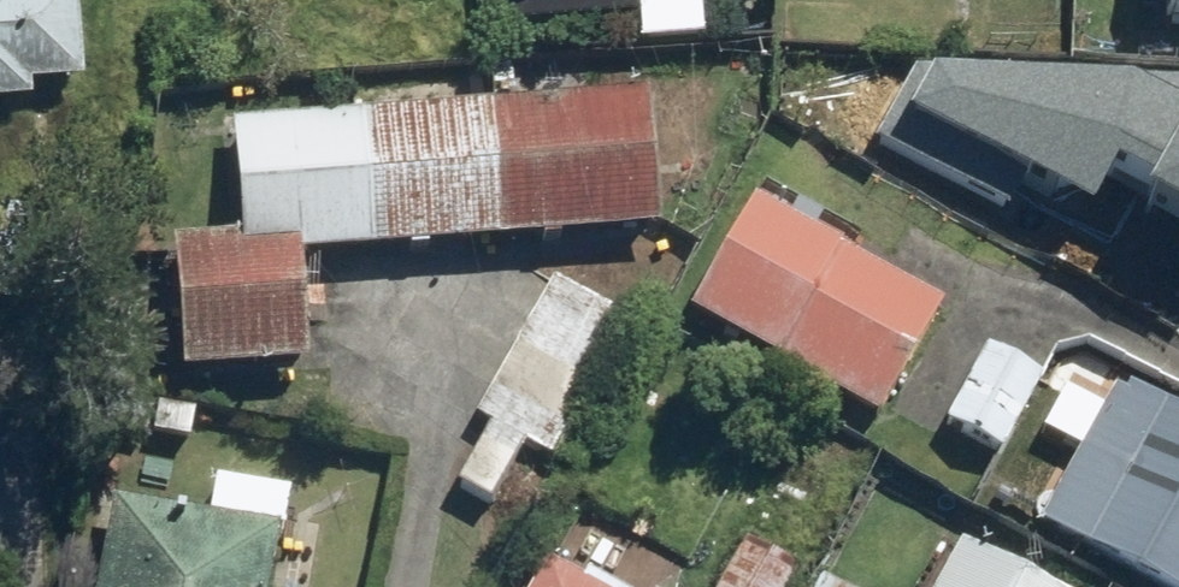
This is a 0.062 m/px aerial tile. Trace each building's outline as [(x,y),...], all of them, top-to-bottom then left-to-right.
[(38,100),(37,86),(90,82),(85,0),(0,0),(0,103),(38,100)] [(642,28),(701,23),(699,0),(640,0),(642,28)] [(912,74),(871,145),(990,205),(1012,172),(1078,208),(1101,167),(1178,209),(1178,84),(912,74)] [(659,87),(232,119),(240,230),(175,235),(186,378),(322,368),(314,259),(670,233),(665,158),(659,87)] [(765,198),(699,309),(886,419),(952,308),(765,198)] [(558,276),(480,416),(497,426),(464,485),(499,504),(532,445),(559,460),(637,320),(558,276)] [(1050,376),(994,345),(950,424),(1005,455),(1050,376)] [(1126,378),(1084,454),(1051,436),(1018,496),(1051,514),(1045,525),(1160,586),(1178,586),(1178,407),(1126,378)] [(119,498),(104,586),(279,586),(287,541),(292,541),(301,490),(224,477),(218,515),(119,498)] [(751,536),(721,586),(791,586),(803,567),(751,536)] [(968,539),(942,586),(1056,586),(968,539)] [(538,586),(600,586),(552,561),(538,586)]
